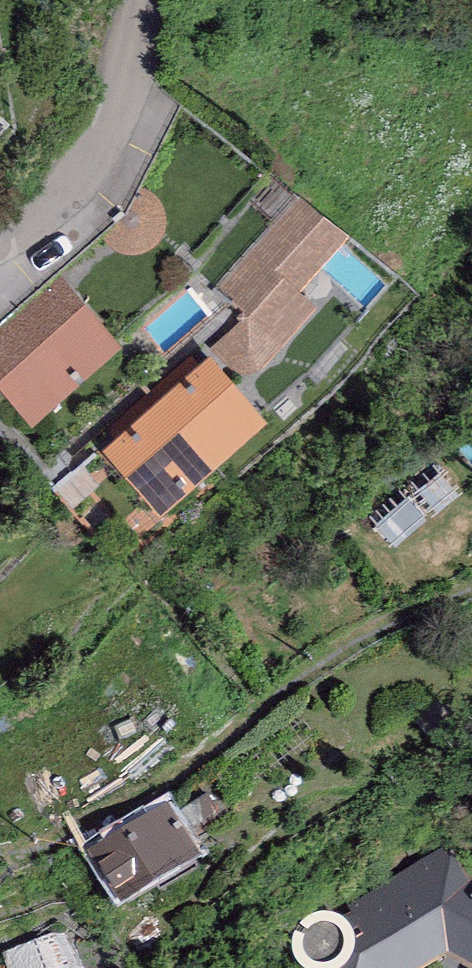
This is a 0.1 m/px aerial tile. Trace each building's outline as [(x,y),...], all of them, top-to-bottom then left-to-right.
[(302,197),(223,288),(247,309),(214,346),(233,363),(262,365),(316,303),(300,289),(346,236),(302,197)] [(0,322),(0,381),(31,415),(119,335),(59,269),(0,322)] [(158,395),(214,457),(266,410),(211,348),(158,395)] [(214,457),(158,395),(103,444),(159,506),(214,457)] [(170,805),(90,853),(119,901),(199,853),(170,805)] [(470,879),(449,844),(360,895),(353,945),(351,957),(345,967),(344,967),(415,967),(445,949),(471,965),(471,880),(470,879)] [(325,915),(315,916),(307,921),(302,929),(299,938),(300,947),(304,955),(311,962),(320,965),(329,965),(338,961),(345,955),(349,947),(350,938),(347,929),(342,921),(334,916),(325,915)] [(4,953),(10,967),(81,967),(65,929),(4,953)]
